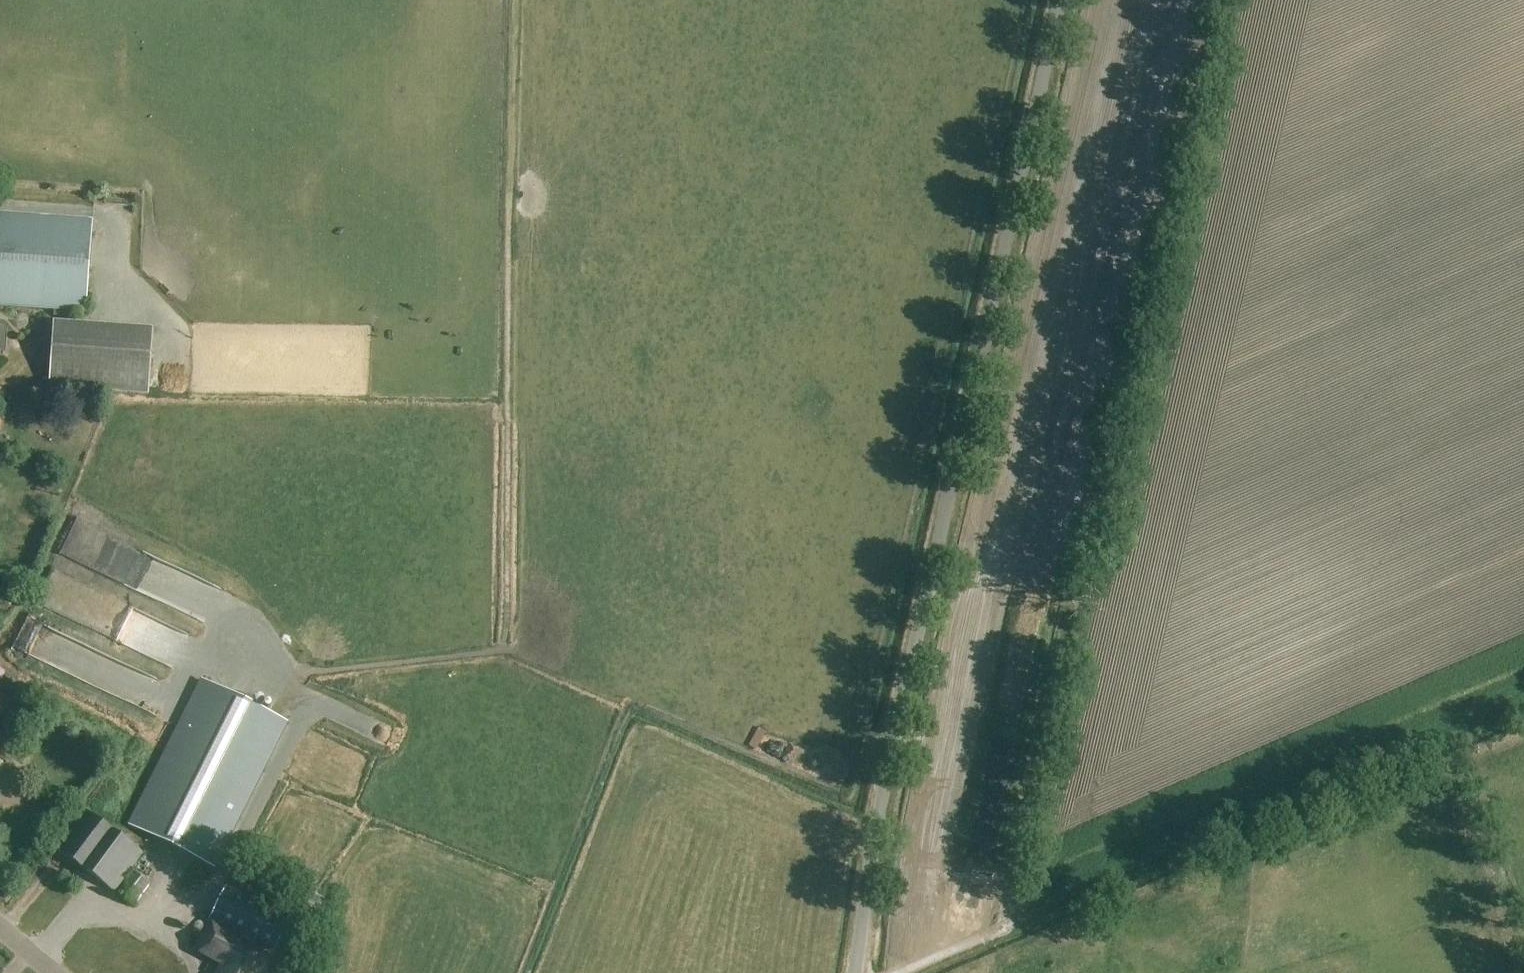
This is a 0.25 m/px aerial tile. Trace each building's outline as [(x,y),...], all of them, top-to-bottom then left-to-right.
[(92,222),(0,215),(0,306),(86,311),(92,222)] [(149,395),(153,330),(53,323),(48,389),(149,395)] [(214,868),(286,723),(200,680),(128,825),(214,868)] [(12,705),(0,694),(0,718),(12,705)] [(803,768),(810,747),(789,740),(782,761),(803,768)] [(136,906),(150,885),(130,872),(142,853),(82,813),(56,851),(136,906)] [(288,918),(225,887),(194,949),(221,962),(216,972),(261,972),(288,918)]
